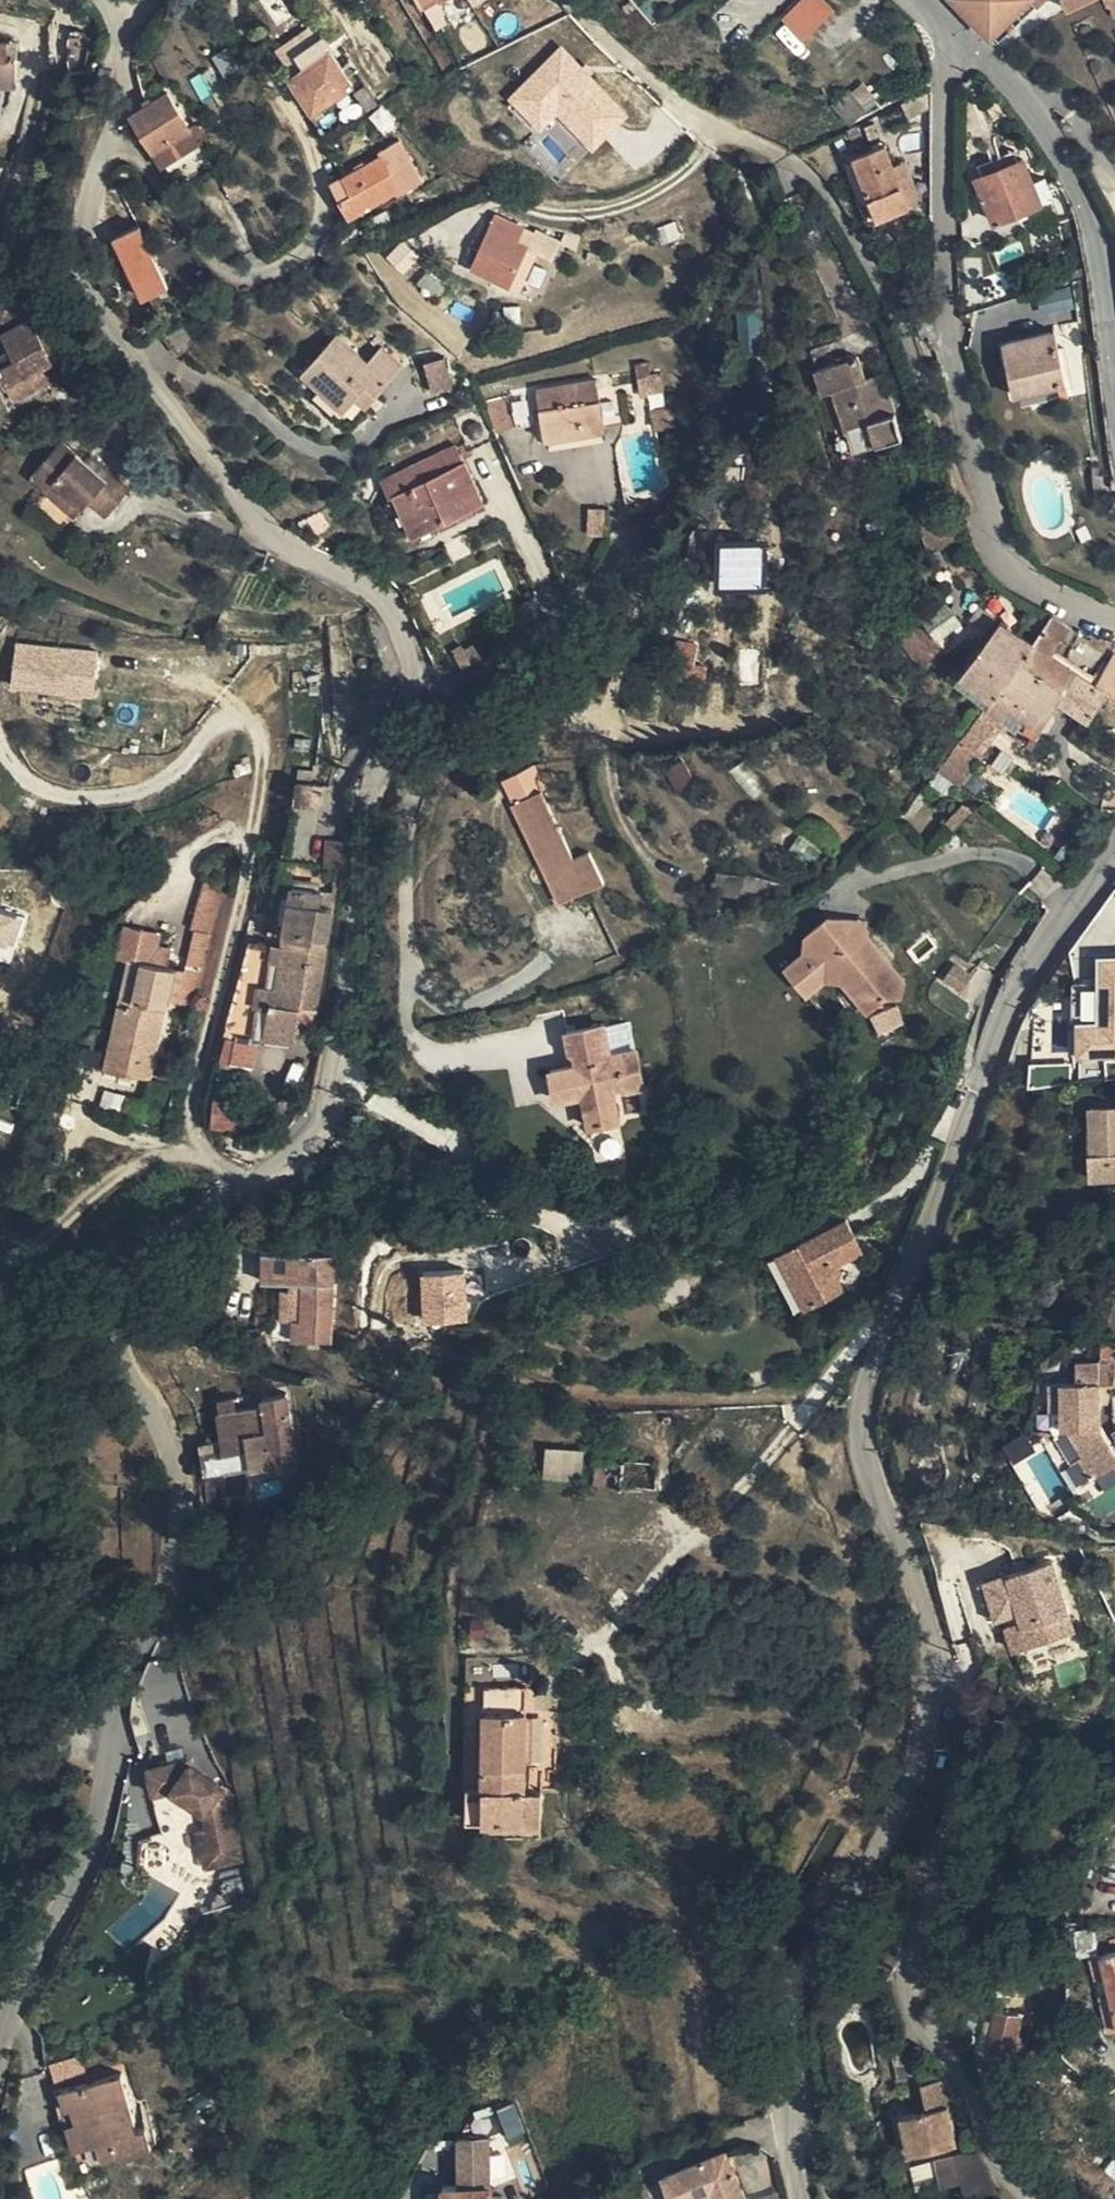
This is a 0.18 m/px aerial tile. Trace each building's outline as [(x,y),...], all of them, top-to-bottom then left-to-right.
[(450,22),(438,0),(426,7),(438,29),(450,22)] [(781,20),(802,42),(833,13),(821,0),(803,0),(781,20)] [(997,44),(1046,0),(955,0),(997,44)] [(1070,11),(1092,0),(1064,0),(1070,11)] [(292,42),(300,54),(322,39),(315,28),(292,42)] [(322,39),(300,54),(308,66),(292,77),(315,111),(354,86),(322,39)] [(7,44),(0,45),(0,87),(18,86),(17,59),(8,60),(7,44)] [(16,45),(7,44),(8,60),(17,59),(16,45)] [(562,48),(507,101),(539,134),(557,117),(592,153),(629,118),(562,48)] [(933,105),(933,89),(918,98),(923,110),(933,105)] [(168,92),(132,115),(155,152),(169,143),(192,129),(168,92)] [(864,108),(849,93),(838,103),(852,119),(864,108)] [(923,110),(918,98),(902,106),(908,118),(923,110)] [(201,124),(192,129),(169,143),(179,158),(211,139),(201,124)] [(382,155),(332,183),(351,218),(401,190),(403,193),(423,182),(401,141),(380,152),(382,155)] [(169,143),(155,152),(162,168),(179,158),(169,143)] [(855,158),(879,219),(909,207),(885,147),(855,158)] [(980,166),(983,175),(1018,162),(1014,152),(980,166)] [(868,223),(879,219),(855,158),(845,162),(868,223)] [(1018,162),(983,175),(979,177),(996,221),(1040,203),(1032,182),(1023,160),(1018,162)] [(223,181),(230,193),(241,186),(234,175),(223,181)] [(1032,182),(1040,203),(1053,198),(1045,177),(1032,182)] [(241,186),(230,193),(235,204),(247,197),(241,186)] [(471,268),(511,287),(528,247),(520,243),(525,230),(495,216),(483,243),(478,254),(471,268)] [(675,224),(656,231),(661,245),(679,238),(675,224)] [(141,225),(116,236),(145,297),(170,286),(141,225)] [(647,240),(645,233),(627,239),(628,245),(647,240)] [(478,254),(483,243),(475,239),(469,250),(478,254)] [(520,291),(538,251),(528,247),(511,287),(520,291)] [(447,286),(428,269),(417,281),(437,298),(447,286)] [(33,319),(21,296),(0,307),(0,323),(5,334),(33,319)] [(55,339),(43,314),(33,319),(46,344),(55,339)] [(33,319),(5,334),(12,348),(0,354),(0,370),(7,384),(42,367),(64,356),(55,339),(46,344),(33,319)] [(1055,333),(1006,343),(1016,395),(1066,385),(1055,333)] [(375,397),(404,366),(383,347),(370,361),(339,334),(303,373),(344,411),(357,398),(366,388),(375,397)] [(879,417),(867,379),(859,355),(816,368),(823,393),(835,389),(847,431),(854,452),(902,437),(895,412),(879,417)] [(425,363),(434,391),(453,384),(445,357),(425,363)] [(50,382),(42,367),(7,384),(15,400),(50,382)] [(640,394),(665,393),(662,374),(638,378),(640,394)] [(883,374),(867,379),(879,417),(895,412),(883,374)] [(548,440),(607,431),(598,380),(541,388),(539,390),(506,396),(518,425),(519,427),(544,422),(548,440)] [(366,407),(375,397),(366,388),(357,398),(366,407)] [(506,396),(478,402),(481,409),(494,434),(518,425),(506,396)] [(652,411),(657,431),(674,427),(668,407),(652,411)] [(494,434),(481,409),(456,421),(465,441),(470,451),(496,439),(494,434)] [(854,452),(847,431),(836,434),(843,456),(854,452)] [(77,517),(89,503),(107,480),(86,462),(63,441),(31,478),(77,517)] [(464,462),(456,446),(384,480),(392,497),(398,495),(464,462)] [(107,480),(89,503),(94,507),(120,478),(92,454),(86,462),(107,480)] [(482,502),(464,462),(398,495),(416,534),(482,502)] [(120,478),(94,507),(106,518),(131,487),(120,478)] [(966,534),(958,508),(923,520),(931,546),(966,534)] [(718,590),(762,589),(761,547),(717,548),(718,590)] [(958,620),(947,605),(913,628),(935,659),(949,649),(939,635),(958,620)] [(1070,626),(1053,616),(1034,641),(1015,668),(1058,697),(1075,669),(1053,652),(1061,638),(1064,639),(1070,626)] [(956,684),(987,706),(1005,682),(1015,668),(1034,641),(1003,622),(956,684)] [(897,641),(918,671),(935,659),(913,628),(897,641)] [(694,683),(704,646),(677,640),(668,677),(694,683)] [(97,653),(15,643),(10,691),(91,701),(97,653)] [(454,649),(462,661),(478,652),(474,644),(465,648),(463,644),(454,649)] [(462,661),(465,666),(481,657),(478,652),(462,661)] [(1105,689),(1114,695),(1114,694),(1114,655),(1114,654),(1096,684),(1105,689)] [(1015,668),(1005,682),(1049,712),(1058,697),(1015,668)] [(1058,697),(1088,716),(1105,689),(1096,684),(1075,669),(1058,697)] [(1005,682),(987,706),(1001,716),(1007,706),(1025,718),(1040,728),(1049,712),(1005,682)] [(987,706),(977,719),(997,732),(1000,729),(1005,733),(1012,724),(1001,716),(987,706)] [(1001,716),(1012,724),(1018,728),(1025,718),(1007,706),(1001,716)] [(997,732),(977,719),(963,738),(982,753),(997,732)] [(963,738),(938,771),(957,785),(982,753),(963,738)] [(1114,759),(1114,741),(1106,754),(1114,759)] [(505,779),(516,803),(542,791),(533,765),(505,779)] [(513,804),(559,903),(589,890),(604,882),(590,852),(575,859),(542,791),(516,803),(513,804)] [(342,893),(345,871),(336,870),(332,892),(338,892),(342,893)] [(338,892),(332,892),(292,884),(283,943),(274,942),(271,960),(278,962),(275,987),(259,984),(256,1004),(271,1007),(264,1040),(294,1045),(300,1009),(317,1011),(338,892)] [(13,951),(21,921),(0,915),(0,948),(13,951)] [(872,943),(866,919),(829,915),(808,934),(805,951),(787,968),(808,993),(825,979),(833,980),(843,983),(868,1008),(902,983),(872,943)] [(170,1000),(178,968),(169,967),(155,963),(159,944),(162,930),(127,923),(120,955),(129,957),(105,1069),(120,1071),(136,1075),(153,1079),(170,1000)] [(155,963),(169,967),(174,946),(159,944),(155,963)] [(984,973),(989,967),(981,961),(977,968),(984,973)] [(1097,962),(1098,1028),(1075,1028),(1075,1060),(1114,1060),(1114,962),(1097,962)] [(945,978),(961,989),(970,977),(954,965),(945,978)] [(194,1005),(202,970),(188,967),(188,971),(178,968),(170,1000),(194,1005)] [(905,1025),(896,1005),(873,1015),(881,1034),(905,1025)] [(600,1026),(562,1035),(567,1053),(573,1056),(575,1066),(549,1074),(556,1103),(583,1096),(591,1129),(620,1121),(611,1087),(624,1084),(629,1088),(644,1084),(633,1048),(613,1053),(609,1052),(607,1051),(600,1026)] [(132,1090),(136,1075),(120,1071),(117,1085),(132,1090)] [(103,1088),(99,1107),(120,1112),(124,1093),(103,1088)] [(207,1128),(234,1132),(240,1095),(213,1091),(207,1128)] [(129,1096),(123,1116),(136,1120),(142,1101),(129,1096)] [(169,1110),(171,1102),(161,1098),(159,1106),(169,1110)] [(1092,1107),(1093,1180),(1114,1179),(1114,1107),(1092,1107)] [(856,1236),(848,1219),(769,1258),(795,1311),(844,1288),(837,1274),(833,1265),(839,1262),(863,1250),(856,1236)] [(874,1227),(856,1236),(863,1250),(881,1241),(874,1227)] [(336,1253),(267,1250),(266,1279),(292,1280),(305,1280),(304,1289),(303,1319),(294,1319),(294,1338),(333,1340),(336,1253)] [(833,1265),(837,1274),(844,1271),(839,1262),(833,1265)] [(467,1276),(420,1277),(421,1326),(468,1324),(467,1276)] [(305,1280),(292,1280),(292,1290),(304,1289),(305,1280)] [(1081,1457),(1094,1478),(1114,1466),(1114,1449),(1103,1429),(1103,1381),(1114,1381),(1114,1361),(1081,1361),(1081,1381),(1054,1381),(1055,1409),(1067,1409),(1067,1427),(1071,1427),(1086,1454),(1081,1457)] [(264,1405),(220,1412),(229,1470),(273,1464),(273,1467),(298,1463),(287,1394),(263,1397),(264,1405)] [(1035,1504),(1060,1489),(1028,1433),(1002,1448),(1035,1504)] [(543,1478),(581,1478),(581,1450),(543,1450),(543,1478)] [(595,1485),(658,1490),(659,1461),(596,1457),(595,1485)] [(1094,1478),(1081,1457),(1073,1463),(1086,1484),(1094,1478)] [(1002,1578),(978,1586),(992,1627),(1000,1625),(1011,1656),(1075,1635),(1052,1566),(1003,1582),(1002,1578)] [(544,1766),(557,1766),(557,1709),(527,1709),(528,1684),(467,1683),(466,1762),(486,1762),(486,1783),(469,1784),(469,1816),(485,1816),(543,1816),(544,1766)] [(194,1801),(198,1824),(236,1819),(227,1763),(183,1730),(144,1734),(147,1762),(168,1759),(200,1784),(202,1800),(194,1801)] [(486,1762),(466,1762),(466,1783),(469,1784),(486,1783),(486,1762)] [(543,1832),(543,1816),(485,1816),(485,1832),(543,1832)] [(236,1819),(198,1824),(201,1838),(238,1833),(236,1819)] [(1114,1995),(1114,1952),(1106,1954),(1114,1995)] [(1114,2029),(1114,1995),(1106,1954),(1093,1956),(1110,2030),(1114,2029)] [(1000,2030),(1017,2034),(1020,2018),(1004,2015),(1000,2030)] [(1010,2059),(1017,2034),(1000,2030),(996,2029),(990,2054),(1010,2059)] [(924,2075),(925,2083),(947,2079),(945,2071),(924,2075)] [(104,2159),(152,2145),(146,2125),(137,2127),(121,2072),(54,2092),(59,2111),(74,2108),(77,2121),(85,2147),(99,2143),(104,2159)] [(947,2079),(925,2083),(930,2108),(904,2113),(913,2152),(960,2142),(947,2079)] [(72,2151),(85,2147),(77,2121),(65,2125),(72,2151)] [(448,2134),(436,2149),(444,2153),(459,2163),(459,2134),(448,2134)] [(459,2163),(491,2182),(492,2134),(459,2134),(459,2163)] [(964,2198),(974,2198),(993,2194),(980,2148),(932,2162),(939,2190),(960,2184),(964,2198)] [(728,2149),(665,2175),(675,2198),(748,2198),(728,2149)] [(444,2153),(443,2184),(459,2184),(459,2163),(444,2153)] [(491,2182),(459,2163),(459,2184),(443,2184),(443,2198),(491,2198),(491,2182)]
